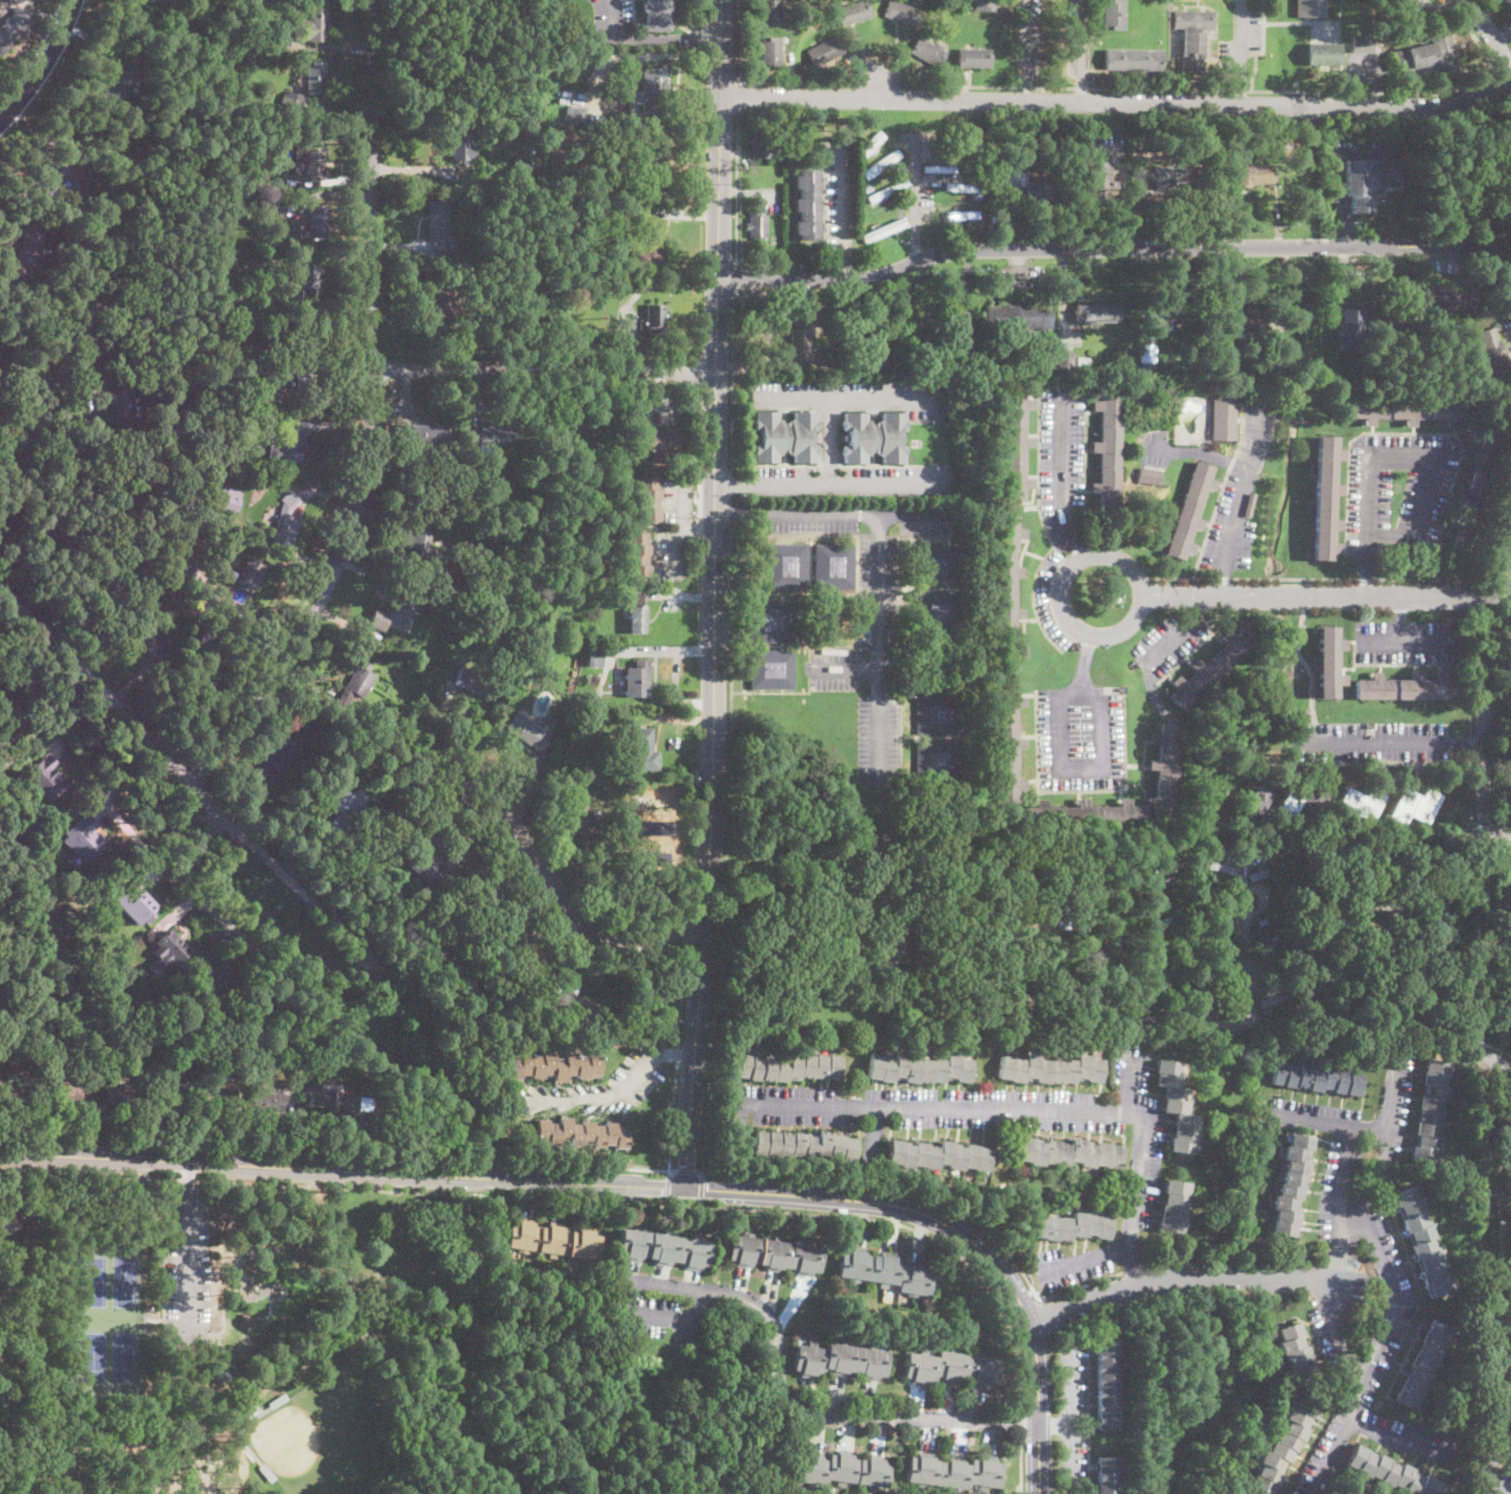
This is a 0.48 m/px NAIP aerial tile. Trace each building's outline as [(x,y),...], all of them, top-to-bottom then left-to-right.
[(645,3),(645,0),(668,0),(668,31),(641,31),(641,26),(645,26),(645,11),(642,11),(642,3),(645,3)] [(763,25),(763,0),(781,0),(780,25),(763,25)] [(835,9),(863,0),(866,0),(871,17),(841,26),(835,9)] [(884,17),(890,0),(893,0),(920,8),(915,26),(884,17)] [(974,10),(974,0),(995,0),(995,10),(974,10)] [(1103,29),(1103,0),(1123,0),(1123,29),(1103,29)] [(1292,15),(1292,0),(1324,0),(1324,16),(1292,15)] [(328,11),(326,42),(307,41),(307,39),(292,39),(292,19),(307,19),(307,6),(325,7),(325,11),(328,11)] [(32,21),(0,55),(0,25),(17,7),(32,21)] [(1211,30),(1201,30),(1201,71),(1181,71),(1181,29),(1173,29),(1173,10),(1211,11),(1211,30)] [(1457,67),(1440,71),(1438,62),(1398,71),(1393,52),(1433,43),(1431,34),(1449,29),(1457,67)] [(843,54),(816,66),(809,47),(835,36),(843,54)] [(947,53),(939,68),(910,52),(919,36),(947,53)] [(1373,53),(1352,52),(1352,36),(1373,36),(1373,53)] [(781,69),(763,69),(763,37),(781,37),(781,69)] [(1340,66),(1307,65),(1308,43),(1341,44),(1340,66)] [(992,49),(991,67),(959,66),(959,48),(992,49)] [(1161,50),(1161,70),(1105,69),(1105,49),(1161,50)] [(323,94),(307,94),(306,67),(313,67),(313,62),(326,62),(326,85),(323,85),(323,94)] [(668,92),(664,92),(664,120),(651,120),(652,110),(646,110),(646,101),(642,101),(642,69),(665,69),(665,77),(668,77),(668,92)] [(304,96),(299,111),(283,106),(285,102),(281,101),(283,93),(288,94),(289,91),(304,96)] [(587,108),(586,124),(573,123),(574,108),(587,108)] [(471,128),(471,148),(475,148),(476,160),(451,160),(451,128),(471,128)] [(882,135),(863,155),(857,149),(876,129),(882,135)] [(772,137),(772,145),(769,145),(768,157),(755,157),(755,150),(752,150),(753,131),(768,131),(768,137),(772,137)] [(986,150),(960,151),(959,143),(986,142),(986,150)] [(898,155),(864,178),(860,171),(894,147),(898,155)] [(325,179),(312,180),(312,176),(296,177),(296,150),(325,150),(325,179)] [(1234,155),(1234,169),(1237,169),(1237,166),(1271,164),(1271,174),(1277,174),(1277,182),(1225,186),(1224,154),(1234,155)] [(1367,160),(1367,163),(1398,162),(1398,181),(1383,181),(1383,189),(1370,189),(1370,213),(1350,214),(1349,195),(1345,195),(1344,160),(1367,160)] [(1107,182),(1112,182),(1111,193),(1104,193),(1104,198),(1084,198),(1084,194),(1079,194),(1079,181),(1086,181),(1086,162),(1107,162),(1107,182)] [(1015,164),(1015,168),(1027,168),(1026,181),(1036,182),(1036,177),(1044,178),(1044,182),(1050,182),(1050,200),(1025,199),(1025,187),(996,186),(996,168),(1007,168),(1007,164),(1015,164)] [(1170,187),(1157,187),(1156,165),(1184,165),(1185,183),(1170,183),(1170,187)] [(956,166),(956,174),(923,173),(923,166),(956,166)] [(818,177),(821,177),(821,186),(818,186),(818,200),(821,200),(821,209),(818,209),(818,223),(821,223),(821,232),(818,232),(818,240),(798,240),(798,234),(795,234),(798,211),(794,211),(795,198),(798,199),(798,188),(795,188),(795,175),(798,175),(798,169),(818,169),(818,177)] [(906,183),(869,202),(866,195),(903,176),(906,183)] [(873,188),(864,192),(862,186),(870,183),(873,188)] [(981,185),(980,201),(973,201),(974,192),(944,190),(945,183),(981,185)] [(644,197),(631,197),(631,187),(644,187),(644,197)] [(448,201),(447,257),(432,257),(432,239),(427,239),(428,201),(448,201)] [(79,208),(76,216),(70,214),(74,205),(79,208)] [(332,239),(312,240),(310,207),(329,205),(332,239)] [(284,220),(277,220),(277,206),(285,206),(284,220)] [(665,246),(665,262),(660,262),(660,270),(635,268),(636,250),(642,250),(643,221),(638,221),(639,209),(654,209),(654,218),(660,218),(661,246),(665,246)] [(759,214),(765,214),(765,237),(760,237),(760,240),(754,240),(754,237),(749,237),(749,228),(745,228),(745,223),(749,223),(749,209),(759,209),(759,214)] [(978,219),(948,220),(947,212),(977,211),(978,219)] [(903,225),(864,242),(861,234),(899,216),(903,225)] [(322,266),(321,280),(319,280),(318,295),(307,294),(308,288),(304,288),(302,306),(315,307),(314,319),(296,318),(299,264),(322,266)] [(441,273),(432,273),(432,264),(441,264),(441,273)] [(1170,330),(1157,331),(1156,302),(1190,302),(1190,321),(1170,321),(1170,330)] [(664,333),(647,332),(647,325),(644,325),(644,320),(647,320),(648,303),(665,304),(664,333)] [(922,303),(926,324),(928,324),(931,339),(906,342),(899,307),(922,303)] [(1051,328),(986,329),(985,305),(1051,304),(1051,328)] [(1076,322),(1076,304),(1119,304),(1119,321),(1076,322)] [(538,320),(530,320),(530,305),(538,305),(538,320)] [(1257,307),(1257,312),(1262,312),(1262,332),(1248,333),(1248,337),(1231,337),(1230,334),(1227,334),(1227,315),(1244,314),(1244,307),(1257,307)] [(1399,310),(1399,328),(1362,327),(1361,349),(1340,348),(1341,308),(1399,310)] [(443,324),(437,327),(431,315),(438,312),(443,324)] [(805,320),(806,328),(807,328),(808,352),(806,352),(806,360),(791,360),(790,327),(795,327),(795,319),(805,320)] [(1497,338),(1499,338),(1506,358),(1504,358),(1508,371),(1491,377),(1484,358),(1481,360),(1478,352),(1482,350),(1475,332),(1493,326),(1497,338)] [(973,328),(973,346),(965,346),(965,354),(946,353),(946,350),(943,350),(943,329),(953,329),(953,327),(973,328)] [(885,369),(857,370),(857,352),(866,352),(866,349),(870,349),(869,344),(884,342),(885,369)] [(1152,343),(1151,361),(1137,361),(1138,342),(1152,343)] [(1074,351),(1073,368),(1056,368),(1056,350),(1074,351)] [(1088,357),(1088,365),(1076,365),(1076,357),(1088,357)] [(1120,388),(1119,506),(1099,506),(1099,494),(1091,493),(1091,483),(1100,483),(1100,452),(1091,452),(1091,441),(1100,442),(1100,411),(1092,411),(1092,400),(1101,400),(1101,388),(1120,388)] [(1235,440),(1212,440),(1213,398),(1235,399),(1235,440)] [(1470,400),(1469,419),(1457,419),(1457,428),(1446,427),(1446,419),(1416,418),(1416,427),(1405,426),(1406,418),(1375,418),(1374,426),(1364,426),(1364,418),(1351,417),(1351,398),(1470,400)] [(206,421),(199,421),(198,411),(205,410),(206,421)] [(815,412),(815,431),(812,431),(815,463),(793,463),(793,455),(789,455),(789,452),(781,452),(781,455),(777,455),(777,462),(755,462),(755,444),(760,444),(760,440),(756,440),(756,434),(760,434),(760,430),(754,430),(754,412),(777,412),(777,420),(780,420),(780,422),(789,422),(789,420),(793,420),(793,412),(815,412)] [(903,413),(903,421),(906,421),(906,431),(901,431),(901,446),(905,446),(903,463),(881,463),(881,455),(878,455),(878,453),(870,453),(870,455),(865,455),(865,463),(843,463),(843,445),(849,445),(849,441),(845,441),(845,434),(849,434),(849,431),(843,431),(843,413),(866,413),(866,421),(878,423),(878,421),(881,421),(881,413),(903,413)] [(301,462),(281,460),(285,423),(305,425),(301,462)] [(677,428),(677,449),(669,449),(669,453),(655,453),(655,450),(631,451),(632,431),(645,431),(645,428),(665,431),(665,428),(677,428)] [(1495,438),(1478,434),(1467,486),(1460,484),(1457,499),(1481,504),(1495,438)] [(1344,460),(1336,460),(1335,485),(1343,485),(1343,495),(1334,495),(1334,520),(1342,520),(1342,530),(1333,530),(1333,543),(1341,543),(1340,553),(1333,553),(1332,560),(1313,560),(1317,436),(1337,437),(1336,450),(1344,450),(1344,460)] [(1214,491),(1206,489),(1197,518),(1204,521),(1201,531),(1193,528),(1189,543),(1196,545),(1193,555),(1185,552),(1183,559),(1165,553),(1196,460),(1214,466),(1210,479),(1217,481),(1214,491)] [(464,462),(464,477),(456,477),(456,462),(464,462)] [(1169,468),(1167,481),(1152,478),(1154,465),(1169,468)] [(1159,468),(1138,467),(1138,483),(1146,483),(1146,492),(1158,493),(1159,468)] [(657,489),(660,489),(660,500),(657,500),(659,520),(639,520),(639,509),(636,509),(639,489),(636,489),(636,477),(657,477),(657,489)] [(243,492),(236,512),(217,506),(224,485),(243,492)] [(290,547),(271,541),(284,502),(282,499),(290,490),(301,500),(291,511),(290,515),(300,519),(290,547)] [(1256,493),(1250,516),(1244,514),(1249,492),(1256,493)] [(647,544),(649,544),(647,564),(649,564),(649,576),(628,576),(628,565),(625,565),(625,554),(628,554),(626,533),(647,532),(647,544)] [(808,544),(808,588),(769,588),(769,544),(808,544)] [(854,545),(854,589),(815,589),(816,544),(854,545)] [(916,585),(916,546),(960,546),(960,585),(916,585)] [(266,564),(253,594),(236,584),(248,556),(266,564)] [(444,573),(442,582),(428,578),(430,569),(444,573)] [(421,596),(411,620),(408,618),(402,631),(387,625),(402,588),(421,596)] [(646,633),(630,633),(630,591),(644,591),(644,606),(647,606),(646,633)] [(917,593),(917,620),(951,619),(951,592),(917,593)] [(795,604),(795,642),(751,642),(751,603),(795,604)] [(445,609),(440,618),(429,613),(434,604),(445,609)] [(465,625),(459,636),(454,633),(460,622),(465,625)] [(1245,625),(1258,639),(1182,710),(1168,696),(1176,688),(1171,682),(1179,675),(1184,681),(1195,671),(1190,665),(1198,658),(1203,664),(1226,643),(1220,637),(1228,630),(1234,636),(1245,625)] [(1346,650),(1337,650),(1337,675),(1345,675),(1345,685),(1337,685),(1337,698),(1318,698),(1318,627),(1338,627),(1337,640),(1346,640),(1346,650)] [(604,647),(603,666),(588,666),(589,646),(604,647)] [(750,689),(751,650),(795,650),(795,689),(750,689)] [(373,664),(369,672),(376,676),(363,698),(354,693),(348,702),(339,697),(358,664),(360,665),(363,659),(373,664)] [(650,697),(626,697),(626,667),(635,667),(635,660),(650,660),(650,697)] [(490,698),(452,683),(460,665),(497,680),(490,698)] [(1423,672),(1423,680),(1438,680),(1438,672),(1449,672),(1449,681),(1457,681),(1456,699),(1356,699),(1356,679),(1372,679),(1372,672),(1382,672),(1382,680),(1412,680),(1412,672),(1423,672)] [(590,705),(579,705),(579,694),(590,694),(590,705)] [(916,734),(915,695),(960,694),(960,734),(916,734)] [(541,754),(504,727),(516,710),(553,737),(541,754)] [(1179,724),(1172,822),(1153,821),(1154,808),(1146,808),(1146,797),(1154,798),(1156,770),(1148,769),(1149,759),(1157,760),(1158,744),(1150,744),(1151,734),(1159,734),(1159,723),(1179,724)] [(653,728),(653,751),(660,751),(659,770),(635,770),(635,751),(626,751),(626,735),(634,735),(634,728),(653,728)] [(915,780),(916,741),(960,741),(960,780),(915,780)] [(356,758),(348,766),(343,760),(351,752),(356,758)] [(61,779),(62,777),(70,785),(55,798),(49,791),(43,796),(34,786),(36,784),(31,778),(33,776),(28,771),(47,753),(58,765),(52,769),(61,779)] [(1271,795),(1256,824),(1239,815),(1255,786),(1271,795)] [(1387,795),(1372,824),(1353,814),(1348,824),(1332,816),(1347,787),(1365,796),(1370,786),(1387,795)] [(1308,796),(1313,787),(1329,795),(1314,824),(1296,814),(1291,824),(1274,816),(1290,787),(1308,796)] [(1444,796),(1429,825),(1410,815),(1405,824),(1389,816),(1404,787),(1422,797),(1427,787),(1444,796)] [(1129,798),(1129,806),(1142,806),(1142,825),(1024,827),(1024,808),(1036,807),(1036,800),(1047,799),(1047,807),(1077,807),(1077,799),(1088,799),(1088,807),(1119,806),(1119,798),(1129,798)] [(107,844),(86,864),(63,840),(66,837),(63,833),(87,810),(100,822),(94,829),(107,844)] [(657,862),(634,860),(637,813),(660,814),(657,862)] [(607,864),(598,868),(595,863),(605,859),(607,864)] [(134,896),(142,888),(161,907),(153,915),(155,917),(147,925),(143,920),(137,926),(111,899),(124,886),(134,896)] [(75,909),(68,917),(62,911),(68,904),(75,909)] [(190,951),(174,966),(165,956),(160,960),(153,952),(158,947),(155,944),(171,930),(190,951)] [(207,969),(207,994),(197,986),(206,975),(203,973),(207,969)] [(92,976),(86,981),(81,976),(86,970),(92,976)] [(103,984),(98,989),(92,984),(98,978),(103,984)] [(1258,997),(1260,1006),(1286,1000),(1284,991),(1258,997)] [(265,1052),(264,1060),(254,1059),(255,1051),(265,1052)] [(601,1051),(601,1078),(577,1077),(577,1074),(567,1074),(567,1081),(555,1081),(555,1075),(544,1074),(544,1078),(532,1078),(532,1075),(522,1075),(522,1080),(509,1080),(509,1055),(520,1055),(521,1051),(533,1052),(533,1055),(544,1055),(544,1051),(556,1052),(555,1059),(566,1059),(567,1052),(578,1052),(578,1055),(589,1056),(589,1051),(601,1051)] [(791,1053),(804,1055),(829,1054),(842,1057),(839,1080),(800,1077),(800,1080),(789,1079),(788,1083),(774,1080),(774,1082),(762,1082),(737,1076),(741,1053),(778,1059),(778,1057),(791,1059),(791,1053)] [(909,1059),(921,1061),(921,1059),(934,1061),(935,1058),(947,1061),(948,1054),(972,1060),(969,1083),(945,1077),(944,1083),(931,1081),(931,1084),(905,1081),(906,1078),(894,1077),(894,1082),(868,1078),(871,1055),(896,1060),(897,1053),(909,1055),(909,1059)] [(1039,1059),(1064,1061),(1064,1058),(1076,1060),(1078,1054),(1103,1060),(1100,1083),(1075,1079),(1074,1083),(1061,1081),(1061,1084),(1023,1079),(1023,1082),(998,1078),(1001,1055),(1025,1060),(1027,1053),(1039,1055),(1039,1059)] [(1198,1131),(1196,1141),(1194,1141),(1192,1153),(1170,1150),(1175,1113),(1163,1111),(1165,1086),(1156,1084),(1157,1072),(1156,1072),(1157,1059),(1181,1063),(1179,1088),(1187,1089),(1185,1114),(1197,1116),(1196,1128),(1198,1131)] [(1450,1062),(1445,1087),(1448,1087),(1446,1101),(1442,1100),(1438,1137),(1442,1138),(1440,1151),(1435,1150),(1434,1162),(1411,1159),(1413,1146),(1417,1146),(1418,1135),(1414,1135),(1420,1109),(1418,1109),(1419,1096),(1423,1096),(1425,1084),(1421,1084),(1426,1059),(1450,1062)] [(1300,1065),(1301,1063),(1313,1065),(1313,1067),(1325,1069),(1326,1065),(1338,1066),(1338,1069),(1363,1073),(1360,1096),(1334,1093),(1335,1089),(1323,1088),(1323,1092),(1309,1090),(1310,1088),(1298,1086),(1297,1089),(1272,1083),(1275,1060),(1300,1065)] [(80,1102),(51,1099),(52,1081),(82,1083),(80,1102)] [(236,1107),(206,1105),(206,1086),(237,1088),(236,1107)] [(343,1096),(343,1094),(358,1095),(357,1113),(342,1112),(343,1105),(339,1105),(339,1111),(326,1111),(326,1107),(304,1106),(305,1088),(340,1089),(340,1096),(343,1096)] [(283,1112),(253,1111),(254,1091),(284,1092),(283,1112)] [(1507,1113),(1510,1115),(1510,1139),(1507,1138),(1505,1142),(1497,1139),(1507,1113)] [(572,1124),(582,1124),(582,1121),(594,1121),(594,1125),(617,1122),(617,1126),(629,1126),(628,1148),(615,1148),(616,1144),(605,1144),(605,1147),(592,1147),(593,1143),(582,1143),(582,1146),(570,1146),(570,1140),(560,1139),(560,1145),(548,1145),(548,1141),(537,1141),(537,1119),(560,1123),(560,1117),(572,1117),(572,1124)] [(769,1132),(794,1132),(819,1137),(820,1131),(857,1139),(854,1162),(818,1153),(817,1160),(790,1154),(789,1157),(753,1154),(757,1130),(769,1132)] [(1314,1150),(1309,1149),(1308,1161),(1311,1162),(1310,1175),(1307,1175),(1302,1200),(1298,1199),(1297,1211),(1301,1211),(1296,1236),(1273,1233),(1278,1208),(1274,1208),(1276,1195),(1279,1196),(1281,1183),(1284,1184),(1288,1159),(1285,1158),(1286,1145),(1290,1146),(1291,1134),(1315,1137),(1314,1150)] [(1046,1143),(1047,1139),(1072,1144),(1072,1137),(1087,1139),(1086,1143),(1097,1144),(1098,1141),(1123,1146),(1120,1170),(1096,1164),(1095,1168),(1082,1167),(1082,1162),(1070,1161),(1070,1167),(1045,1162),(1044,1166),(1031,1164),(1031,1161),(1019,1160),(1022,1137),(1036,1138),(1036,1141),(1046,1143)] [(914,1145),(915,1142),(940,1147),(941,1141),(954,1142),(954,1147),(967,1148),(967,1144),(991,1149),(988,1171),(964,1167),(964,1170),(951,1168),(951,1165),(939,1163),(938,1169),(913,1165),(913,1168),(900,1167),(900,1164),(887,1163),(890,1140),(904,1141),(903,1144),(914,1145)] [(1189,1195),(1188,1208),(1185,1208),(1182,1233),(1159,1230),(1166,1192),(1164,1192),(1166,1180),(1189,1183),(1187,1195),(1189,1195)] [(992,1187),(990,1200),(975,1197),(977,1185),(992,1187)] [(1415,1186),(1419,1198),(1422,1197),(1427,1211),(1424,1212),(1429,1224),(1432,1223),(1437,1237),(1434,1238),(1438,1250),(1441,1249),(1447,1263),(1443,1265),(1447,1275),(1449,1274),(1455,1289),(1434,1297),(1430,1284),(1426,1285),(1421,1272),(1425,1270),(1421,1258),(1416,1260),(1411,1246),(1416,1245),(1411,1231),(1407,1233),(1402,1220),(1406,1218),(1402,1205),(1398,1207),(1393,1194),(1415,1186)] [(1503,1187),(1510,1190),(1510,1214),(1495,1208),(1503,1187)] [(1101,1212),(1101,1215),(1113,1216),(1110,1239),(1072,1235),(1071,1241),(1034,1235),(1037,1213),(1050,1215),(1050,1217),(1074,1218),(1075,1212),(1088,1214),(1088,1210),(1101,1212)] [(534,1222),(534,1226),(549,1229),(550,1225),(565,1227),(564,1231),(580,1233),(580,1226),(595,1228),(595,1235),(603,1236),(600,1259),(588,1258),(588,1262),(578,1261),(578,1255),(558,1253),(557,1257),(549,1256),(549,1252),(528,1249),(527,1253),(517,1252),(518,1248),(507,1246),(510,1223),(519,1224),(520,1220),(534,1222)] [(643,1226),(642,1231),(664,1234),(664,1229),(672,1230),(671,1236),(694,1239),(695,1234),(703,1236),(702,1240),(713,1242),(710,1266),(703,1264),(702,1271),(685,1269),(686,1263),(672,1261),(672,1267),(655,1264),(656,1259),(642,1256),(641,1263),(626,1260),(626,1254),(618,1253),(622,1228),(633,1230),(634,1225),(643,1226)] [(756,1234),(756,1238),(804,1245),(805,1241),(816,1242),(816,1247),(824,1248),(821,1273),(813,1272),(812,1278),(796,1275),(797,1269),(783,1267),(782,1273),(766,1271),(767,1265),(753,1263),(752,1268),(736,1266),(737,1260),(729,1259),(732,1235),(743,1236),(744,1232),(756,1234)] [(866,1251),(865,1255),(896,1256),(896,1259),(903,1260),(902,1267),(909,1268),(910,1265),(925,1266),(925,1269),(932,1270),(929,1295),(918,1294),(918,1297),(908,1296),(909,1292),(899,1291),(899,1284),(889,1283),(888,1288),(880,1287),(881,1281),(860,1279),(859,1283),(849,1282),(849,1277),(839,1276),(841,1251),(850,1252),(851,1249),(866,1251)] [(254,1314),(254,1316),(254,1327),(241,1326),(241,1313),(254,1314)] [(1455,1329),(1449,1342),(1447,1341),(1431,1374),(1435,1375),(1429,1388),(1426,1386),(1415,1409),(1394,1399),(1406,1375),(1409,1377),(1413,1367),(1410,1365),(1416,1352),(1418,1353),(1423,1343),(1421,1342),(1433,1319),(1455,1329)] [(1304,1346),(1308,1344),(1316,1370),(1293,1378),(1287,1354),(1283,1355),(1279,1343),(1282,1341),(1278,1329),(1300,1321),(1304,1334),(1300,1335),(1304,1346)] [(849,1340),(848,1346),(870,1349),(871,1344),(879,1345),(878,1350),(889,1352),(886,1377),(878,1376),(877,1381),(862,1379),(863,1372),(848,1370),(847,1377),(832,1374),(833,1368),(826,1367),(825,1374),(817,1373),(816,1379),(801,1377),(802,1370),(794,1369),(798,1345),(809,1347),(810,1341),(817,1342),(817,1348),(828,1350),(829,1343),(840,1344),(840,1339),(849,1340)] [(1114,1428),(1095,1428),(1094,1340),(1114,1339),(1114,1428)] [(959,1348),(959,1354),(981,1357),(981,1351),(989,1353),(989,1358),(999,1359),(996,1384),(989,1383),(988,1389),(972,1387),(973,1380),(959,1378),(958,1384),(943,1382),(944,1376),(936,1375),(935,1382),(927,1381),(926,1387),(911,1385),(912,1378),(905,1377),(908,1353),(939,1357),(940,1351),(950,1352),(951,1347),(959,1348)] [(286,1397),(270,1407),(267,1403),(283,1393),(286,1397)] [(1285,1473),(1273,1493),(1268,1493),(1251,1486),(1263,1463),(1260,1461),(1265,1450),(1269,1451),(1282,1430),(1284,1431),(1289,1420),(1286,1418),(1291,1406),(1295,1408),(1300,1397),(1321,1407),(1316,1419),(1313,1417),(1307,1428),(1310,1430),(1305,1442),(1302,1441),(1290,1462),(1286,1461),(1281,1472),(1285,1473)] [(247,1424),(246,1436),(238,1435),(239,1428),(242,1429),(243,1423),(247,1424)] [(1450,1485),(1446,1493),(1405,1493),(1403,1493),(1405,1490),(1394,1484),(1393,1487),(1370,1476),(1369,1478),(1347,1464),(1357,1444),(1379,1457),(1381,1453),(1402,1466),(1404,1463),(1416,1470),(1415,1472),(1424,1477),(1426,1474),(1450,1485)] [(966,1456),(966,1459),(979,1460),(980,1454),(995,1456),(994,1461),(1002,1461),(999,1486),(989,1485),(988,1492),(979,1491),(980,1484),(969,1483),(969,1485),(958,1484),(958,1487),(907,1481),(910,1455),(917,1456),(918,1450),(935,1452),(935,1457),(948,1458),(948,1454),(966,1456)] [(868,1460),(868,1456),(884,1458),(883,1462),(890,1463),(887,1486),(877,1485),(876,1492),(867,1491),(868,1484),(845,1481),(845,1487),(836,1485),(837,1480),(827,1479),(827,1485),(794,1481),(798,1456),(807,1457),(807,1454),(823,1457),(823,1459),(830,1460),(831,1452),(854,1455),(854,1458),(868,1460)] [(1116,1457),(1116,1493),(1096,1493),(1096,1457),(1116,1457)] [(275,1478),(270,1482),(258,1468),(262,1464),(275,1478)]
